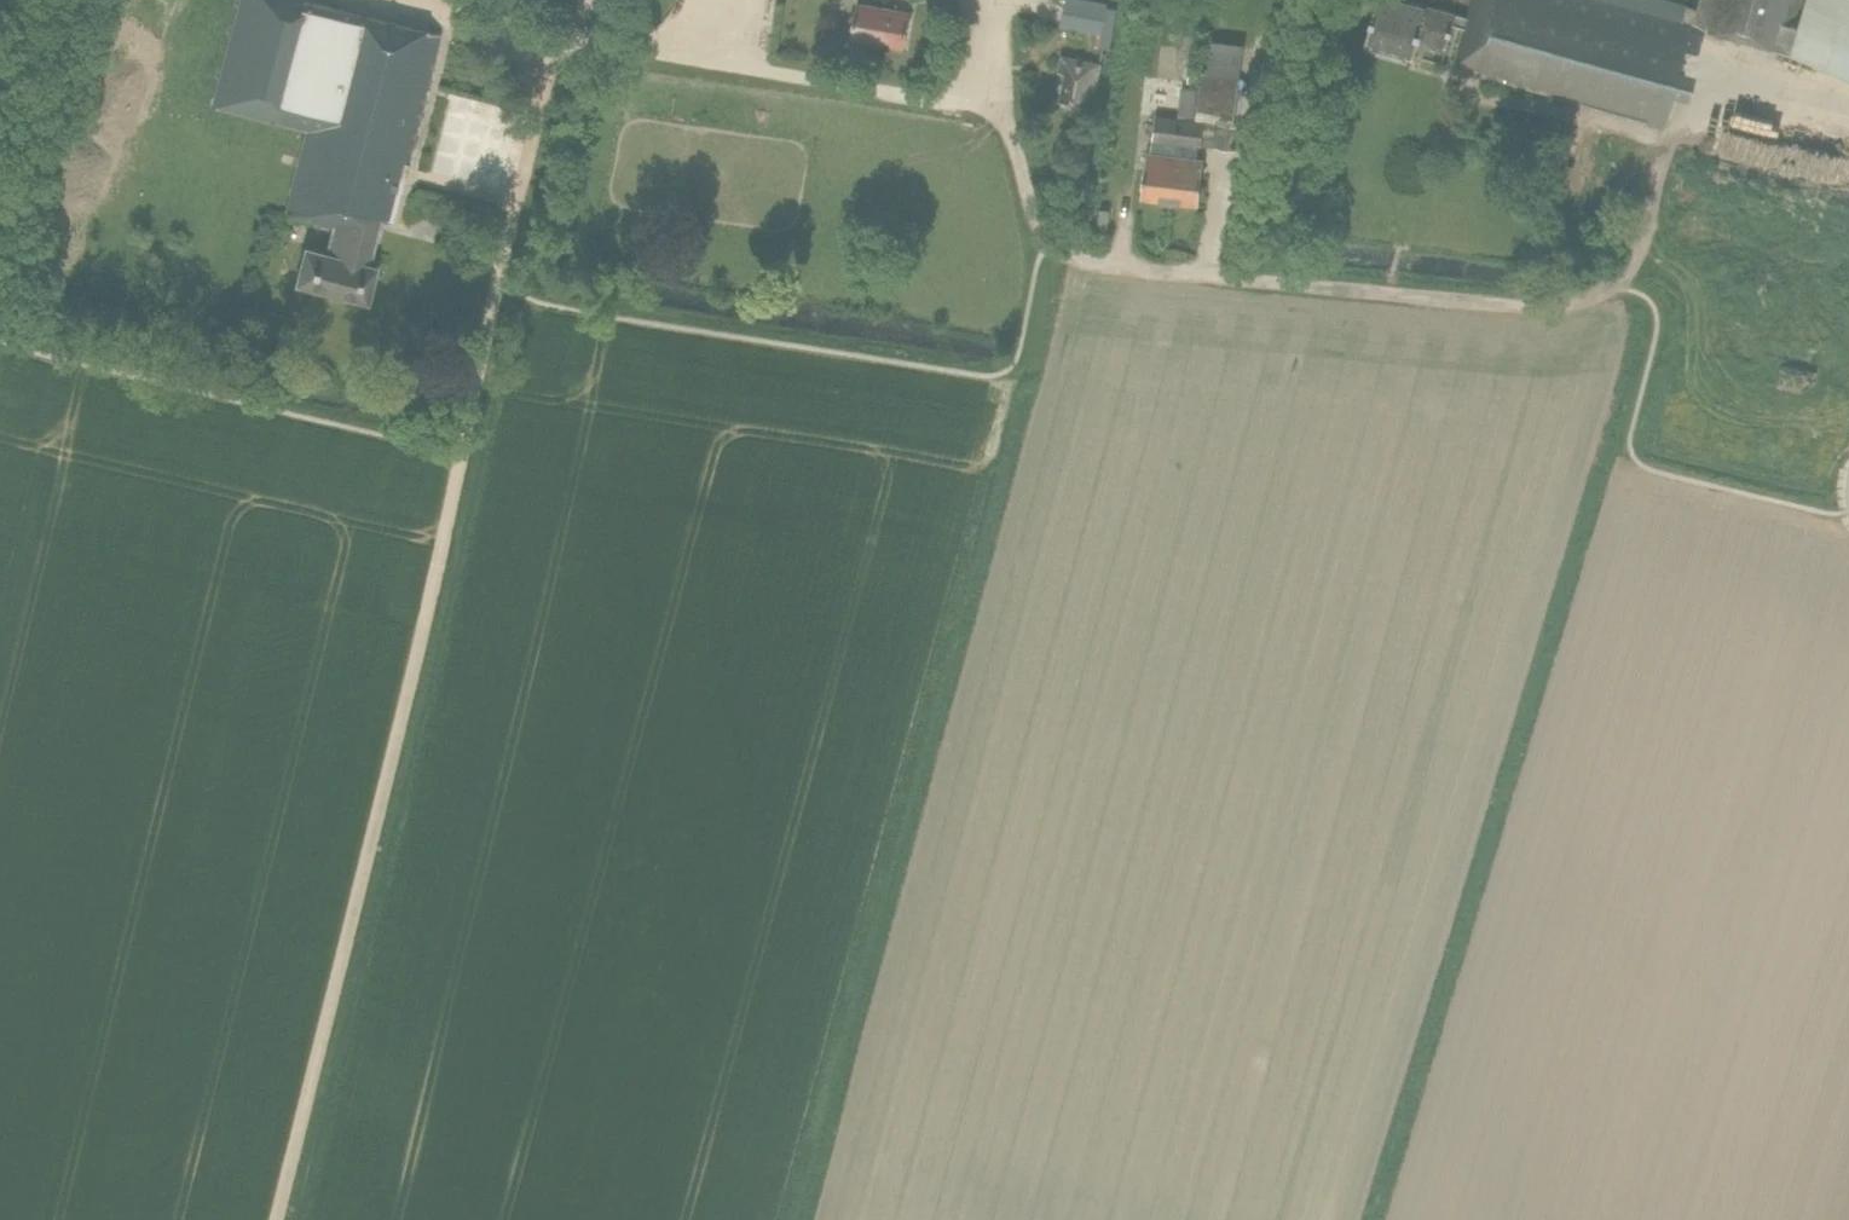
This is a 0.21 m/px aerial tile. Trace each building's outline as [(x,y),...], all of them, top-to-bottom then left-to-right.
[(393,221),(439,34),(303,0),(240,0),(213,107),(306,130),(285,213),(334,225),(327,252),(303,246),(295,281),(366,299),(375,265),(369,263),(380,218),(393,221)] [(580,7),(592,10),(594,0),(582,0),(580,7)] [(1095,33),(1094,45),(1109,47),(1117,7),(1106,4),(1107,1),(1097,0),(1065,0),(1060,28),(1095,33)] [(1450,71),(1665,128),(1697,8),(1667,0),(1470,0),(1466,16),(1456,13),(1456,12),(1412,0),(1377,0),(1364,46),(1412,59),(1417,41),(1446,49),(1453,25),(1461,28),(1450,71)] [(1696,26),(1785,52),(1848,69),(1848,0),(1703,0),(1696,26)] [(857,4),(852,36),(887,42),(886,46),(903,48),(909,12),(857,4)] [(1207,38),(1195,119),(1231,124),(1242,43),(1207,38)] [(1061,58),(1059,72),(1066,72),(1062,99),(1084,102),(1086,85),(1098,86),(1101,62),(1061,58)] [(1193,118),(1197,89),(1182,87),(1179,110),(1178,116),(1180,116),(1193,118)] [(1149,162),(1145,161),(1143,198),(1170,201),(1180,116),(1170,116),(1155,114),(1152,141),(1154,141),(1153,153),(1151,153),(1149,162)] [(1238,152),(1241,126),(1231,124),(1195,119),(1180,116),(1170,201),(1198,204),(1203,157),(1197,156),(1198,146),(1238,152)]
